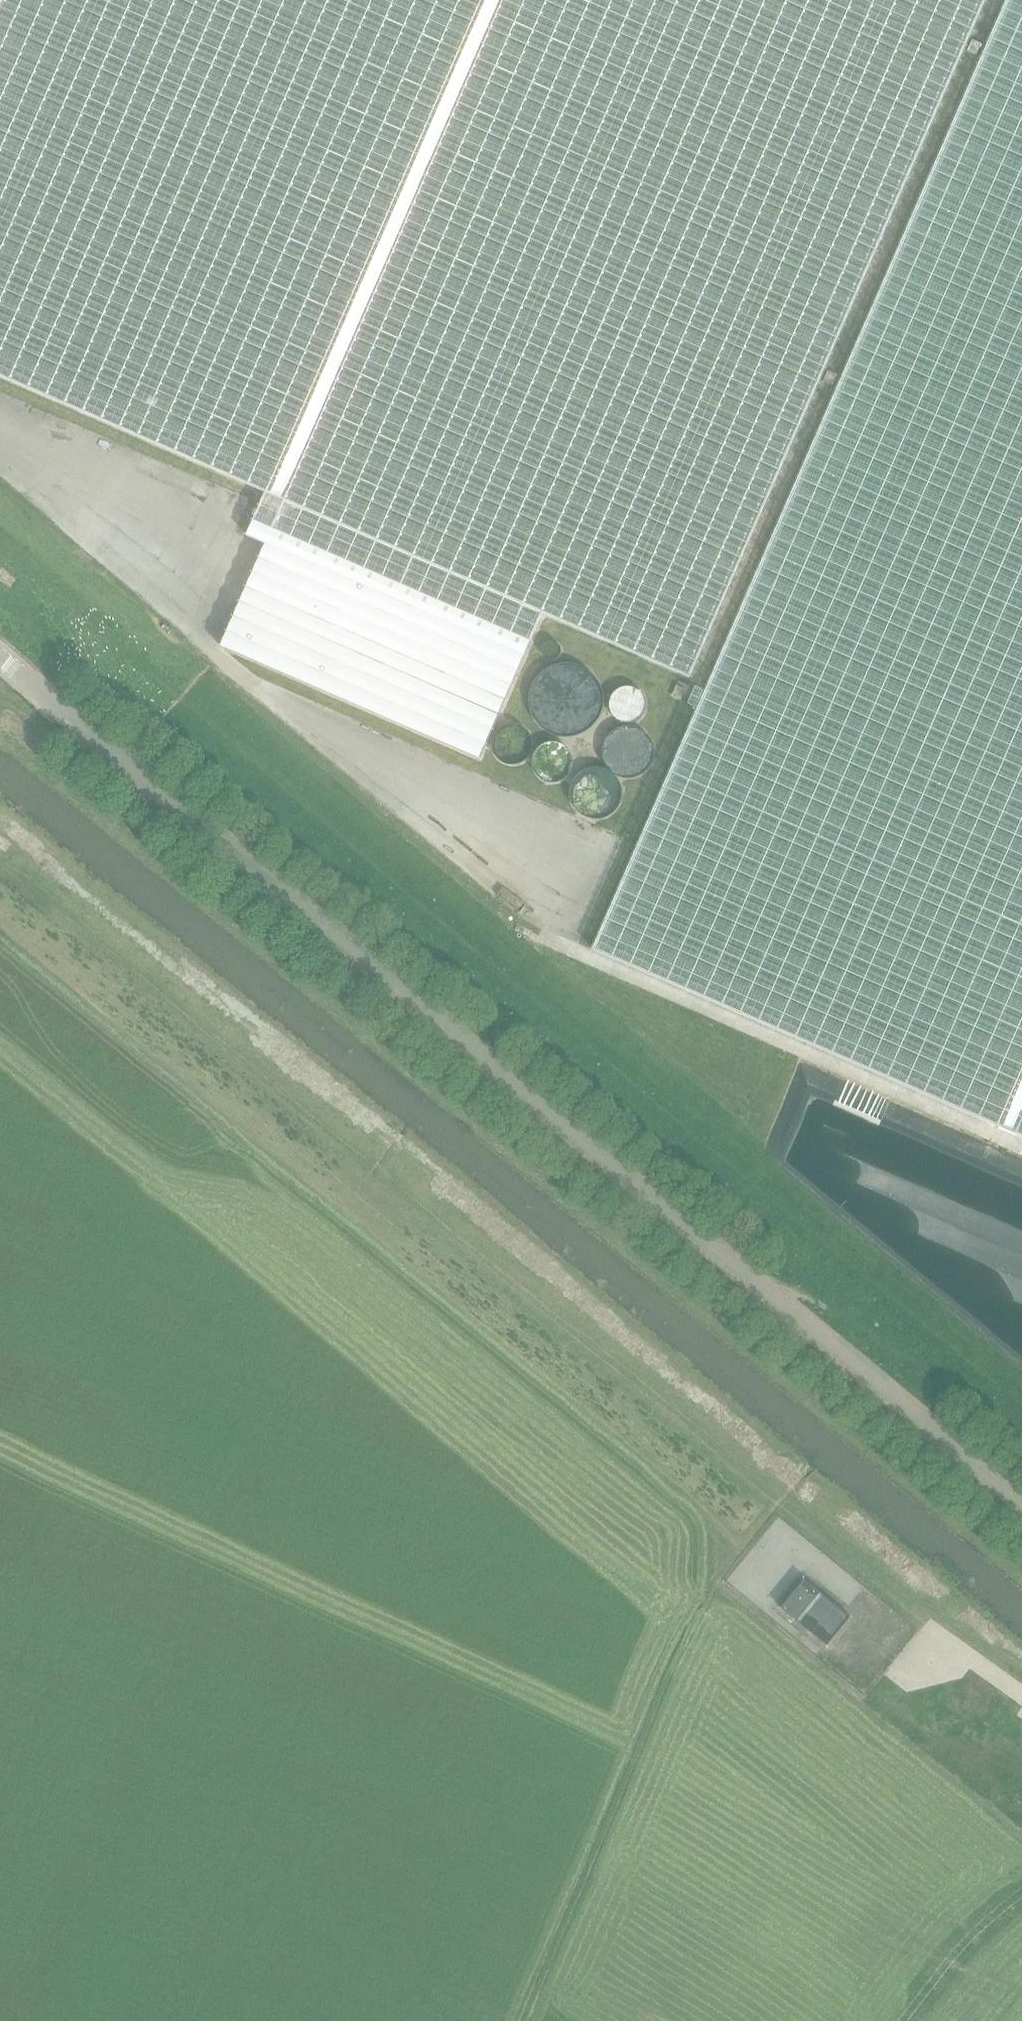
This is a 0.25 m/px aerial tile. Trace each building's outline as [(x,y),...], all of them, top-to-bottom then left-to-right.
[(0,6),(0,377),(267,494),(248,537),(267,545),(222,647),(481,760),(545,615),(691,679),(987,0),(3,0),(0,6)] [(594,951),(1021,1137),(1021,0),(1009,0),(594,951)] [(229,487),(214,526),(235,533),(249,494),(229,487)] [(805,1580),(783,1608),(828,1645),(850,1617),(805,1580)]
